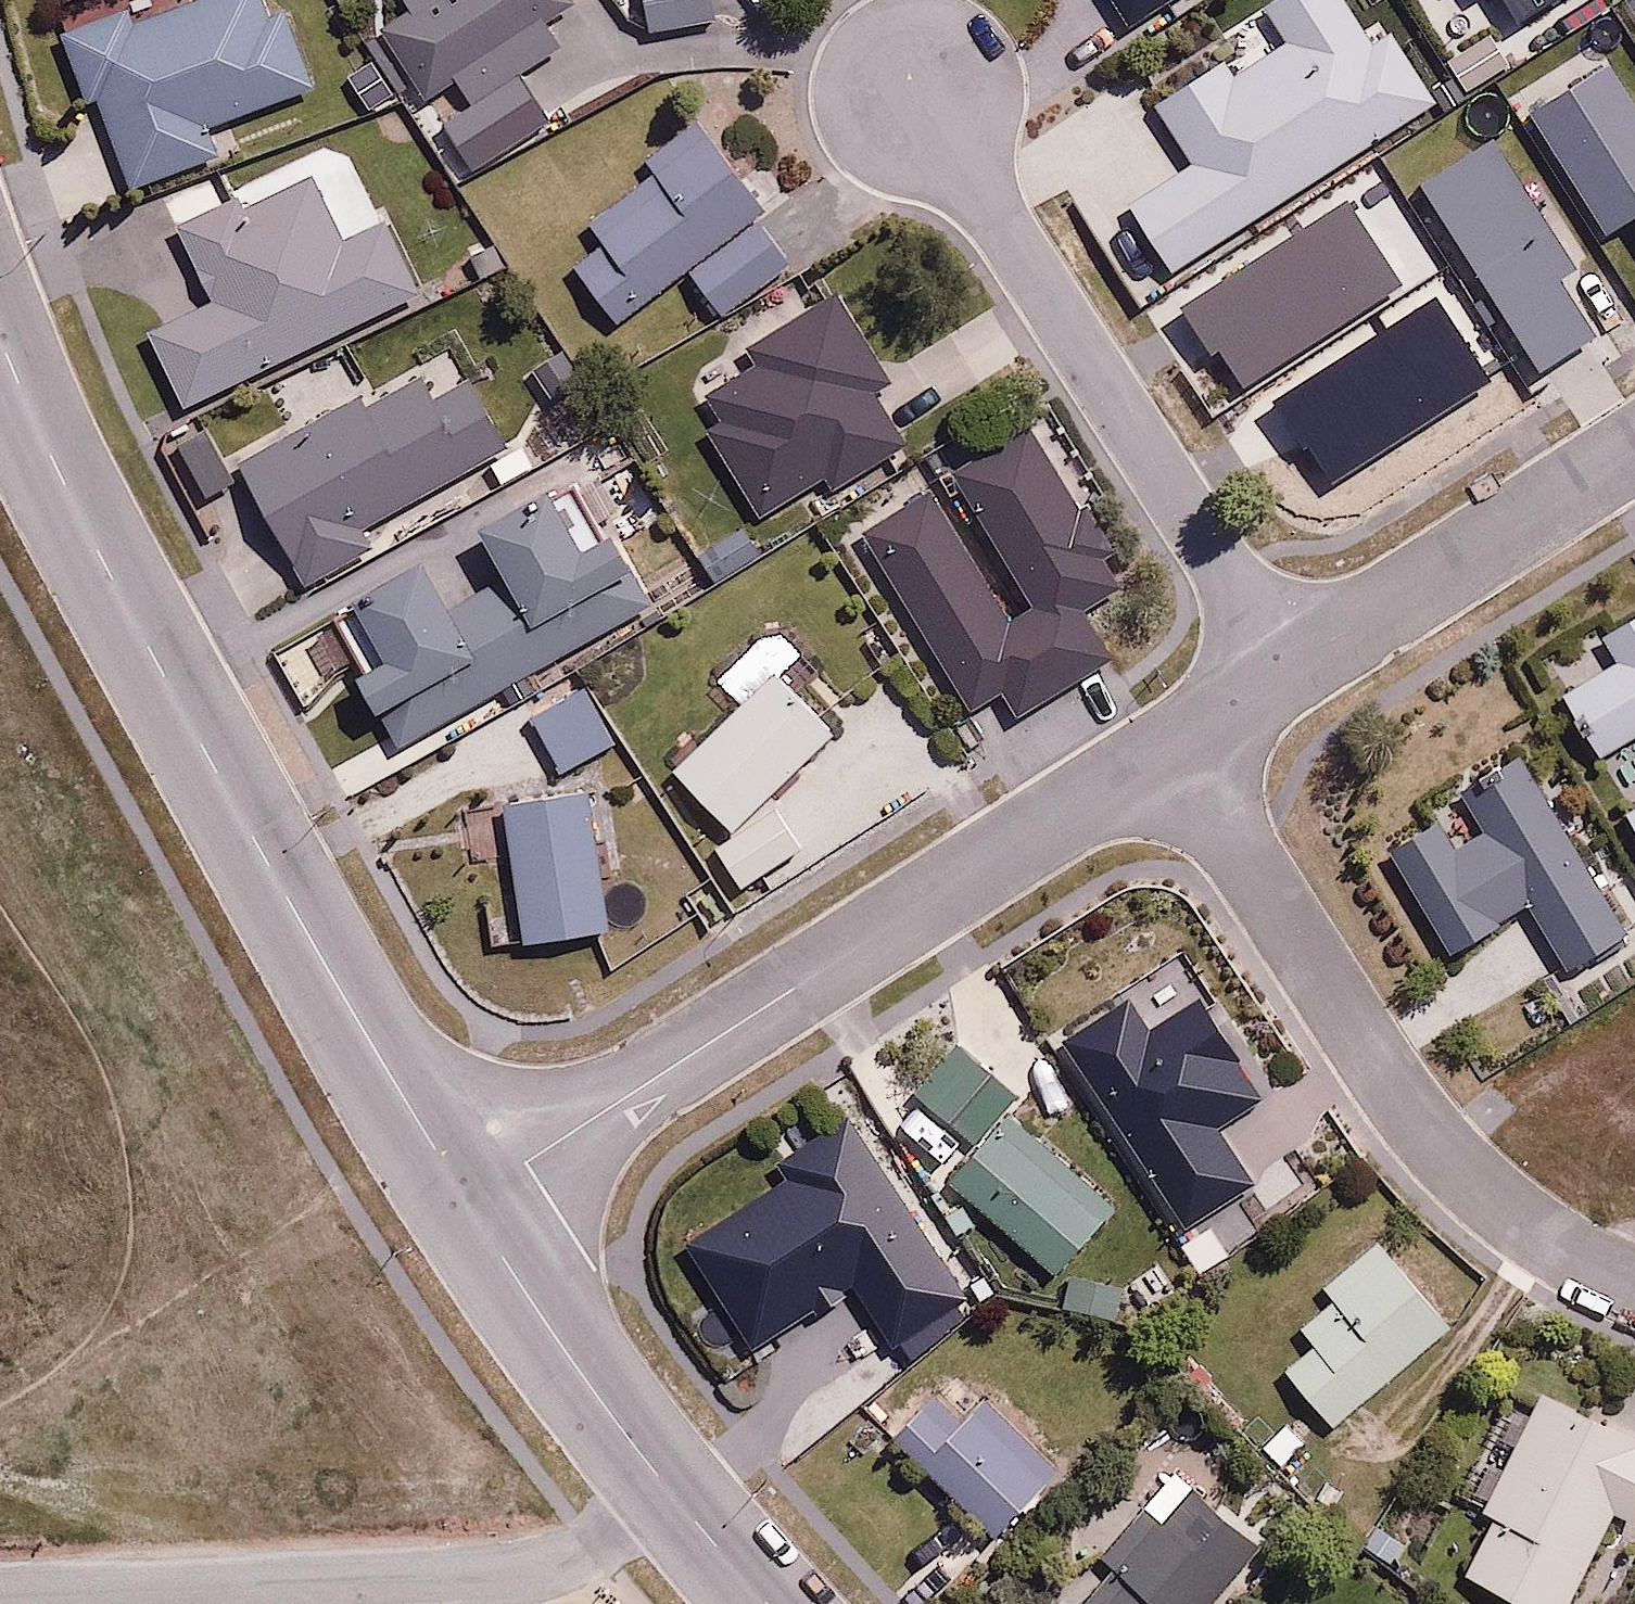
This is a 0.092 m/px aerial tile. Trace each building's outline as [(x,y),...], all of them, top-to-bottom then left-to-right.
[(68,28),(95,95),(101,92),(138,182),(218,150),(207,124),(316,79),(287,7),(270,14),(264,0),(194,0),(133,25),(124,5),(68,28)] [(411,2),(382,19),(426,92),(457,73),(474,102),(562,49),(545,21),(580,0),(410,0),(411,2)] [(645,30),(716,24),(713,0),(642,0),(645,30)] [(651,174),(590,213),(609,244),(578,264),(615,322),(696,271),(718,307),(793,260),(764,214),(788,200),(768,167),(744,182),(707,125),(645,164),(651,174)] [(246,193),(181,225),(214,292),(149,324),(187,402),(419,288),(383,216),(343,235),(313,175),(252,205),(246,193)] [(835,293),(753,342),(763,358),(709,390),(727,421),(707,433),(759,519),(827,478),(837,493),(912,448),(870,379),(883,372),(835,293)] [(422,366),(244,459),(305,575),(369,542),(360,525),(507,448),(466,370),(433,387),(422,366)] [(937,492),(867,534),(972,708),(1003,689),(1016,711),(1115,652),(1087,607),(1125,584),(1111,561),(1132,549),(1104,502),(1086,513),(1031,422),(961,464),(1039,595),(1010,613),(937,492)] [(207,433),(178,448),(203,495),(231,481),(207,433)] [(569,484),(358,595),(367,613),(344,625),(402,736),(637,612),(569,484)] [(319,644),(283,664),(304,700),(340,679),(319,644)] [(778,669),(676,764),(734,827),(836,732),(778,669)] [(588,691),(535,723),(561,767),(614,735),(588,691)] [(491,915),(493,936),(612,925),(599,795),(512,803),(522,912),(491,915)] [(804,846),(779,808),(720,848),(745,886),(804,846)] [(1198,998),(1156,1025),(1135,992),(1060,1041),(1180,1226),(1255,1177),(1217,1118),(1259,1091),(1198,998)] [(989,1073),(959,1043),(917,1086),(947,1116),(989,1073)] [(1004,1103),(944,1170),(1056,1271),(1116,1203),(1004,1103)] [(847,1114),(781,1156),(793,1174),(689,1241),(760,1352),(858,1289),(891,1341),(963,1294),(847,1114)] [(1315,1339),(1284,1366),(1333,1423),(1454,1320),(1381,1235),(1323,1285),(1334,1298),(1303,1325),(1315,1339)] [(959,1372),(898,1431),(995,1531),(1056,1472),(959,1372)] [(1465,1576),(1523,1603),(1573,1603),(1618,1513),(1634,1522),(1634,1438),(1541,1392),(1483,1511),(1494,1516),(1465,1576)] [(1156,1501),(1110,1555),(1120,1564),(1086,1603),(1215,1603),(1264,1546),(1198,1490),(1175,1517),(1156,1501)]
